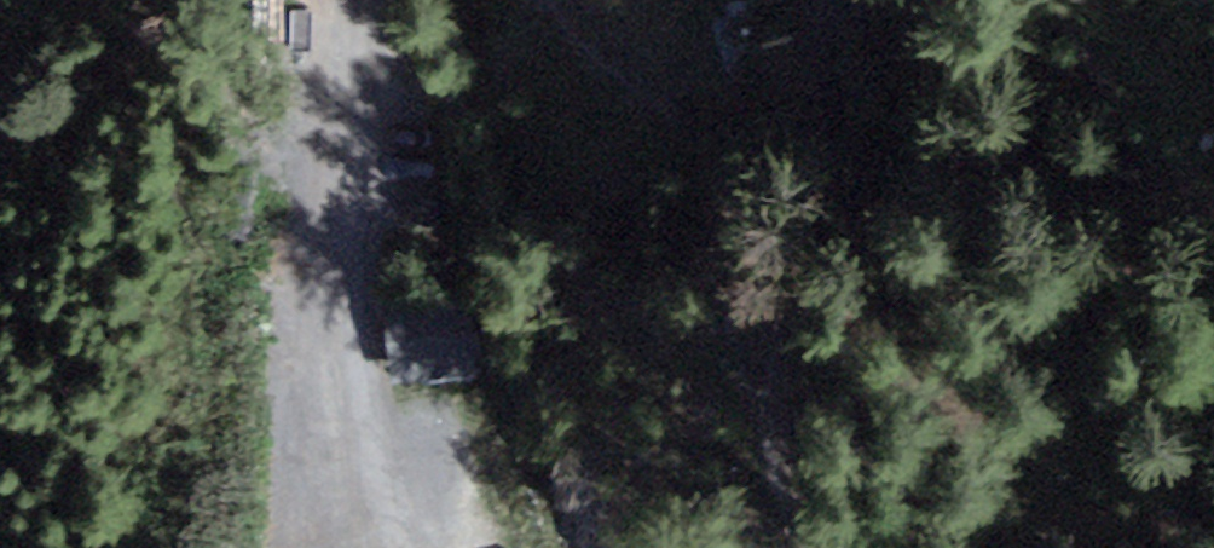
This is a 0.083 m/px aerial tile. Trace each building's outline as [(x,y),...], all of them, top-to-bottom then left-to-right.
[(399,372),(481,361),(468,267),(386,278),(399,372)]
